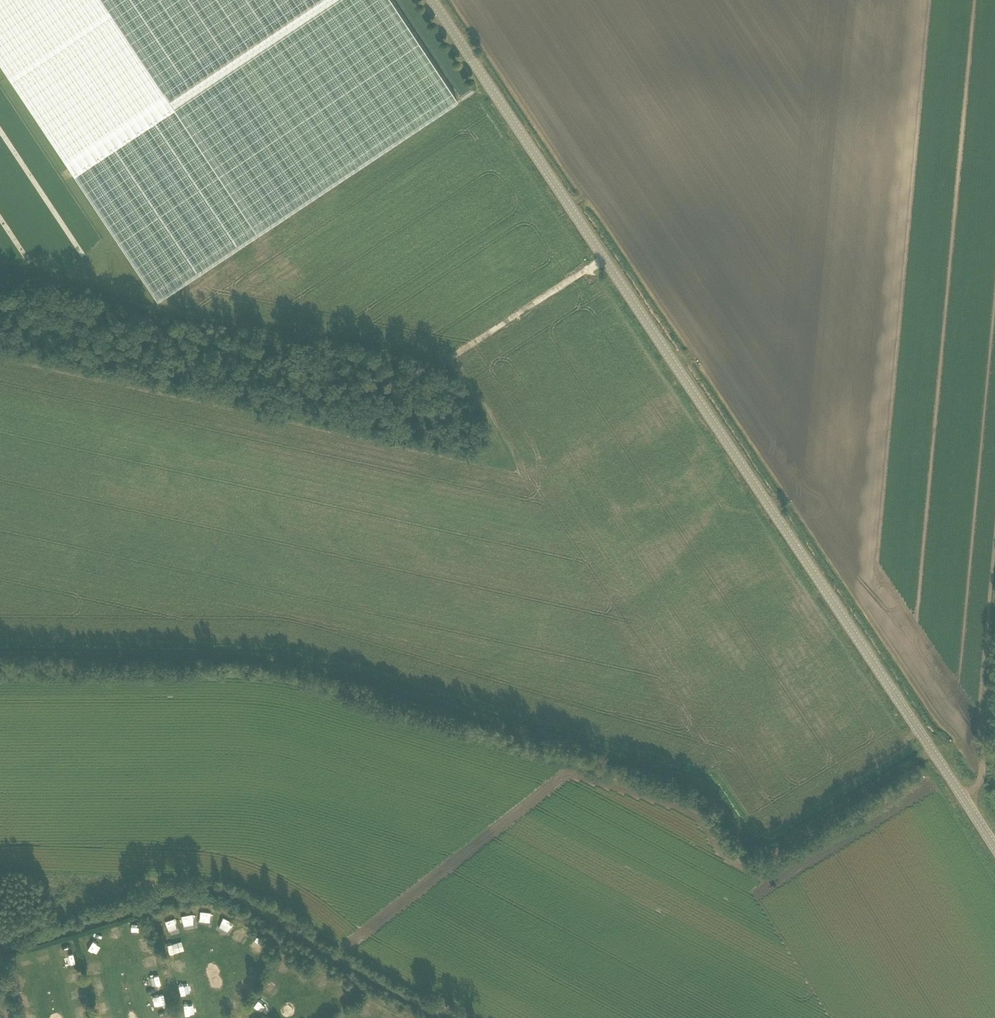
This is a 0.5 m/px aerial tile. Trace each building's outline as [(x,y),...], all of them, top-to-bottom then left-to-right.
[(458,101),(390,0),(0,0),(0,65),(157,301),(458,101)] [(207,922),(207,912),(196,911),(196,922),(207,922)] [(181,940),(165,944),(168,953),(183,950),(181,940)] [(190,981),(176,984),(177,992),(192,989),(190,981)] [(103,983),(90,986),(92,994),(105,992),(103,983)] [(180,1004),(181,1014),(196,1013),(195,1003),(180,1004)] [(328,1003),(320,1009),(325,1016),(333,1010),(328,1003)] [(380,1010),(370,1004),(362,1016),(365,1017),(375,1017),(380,1010)]
